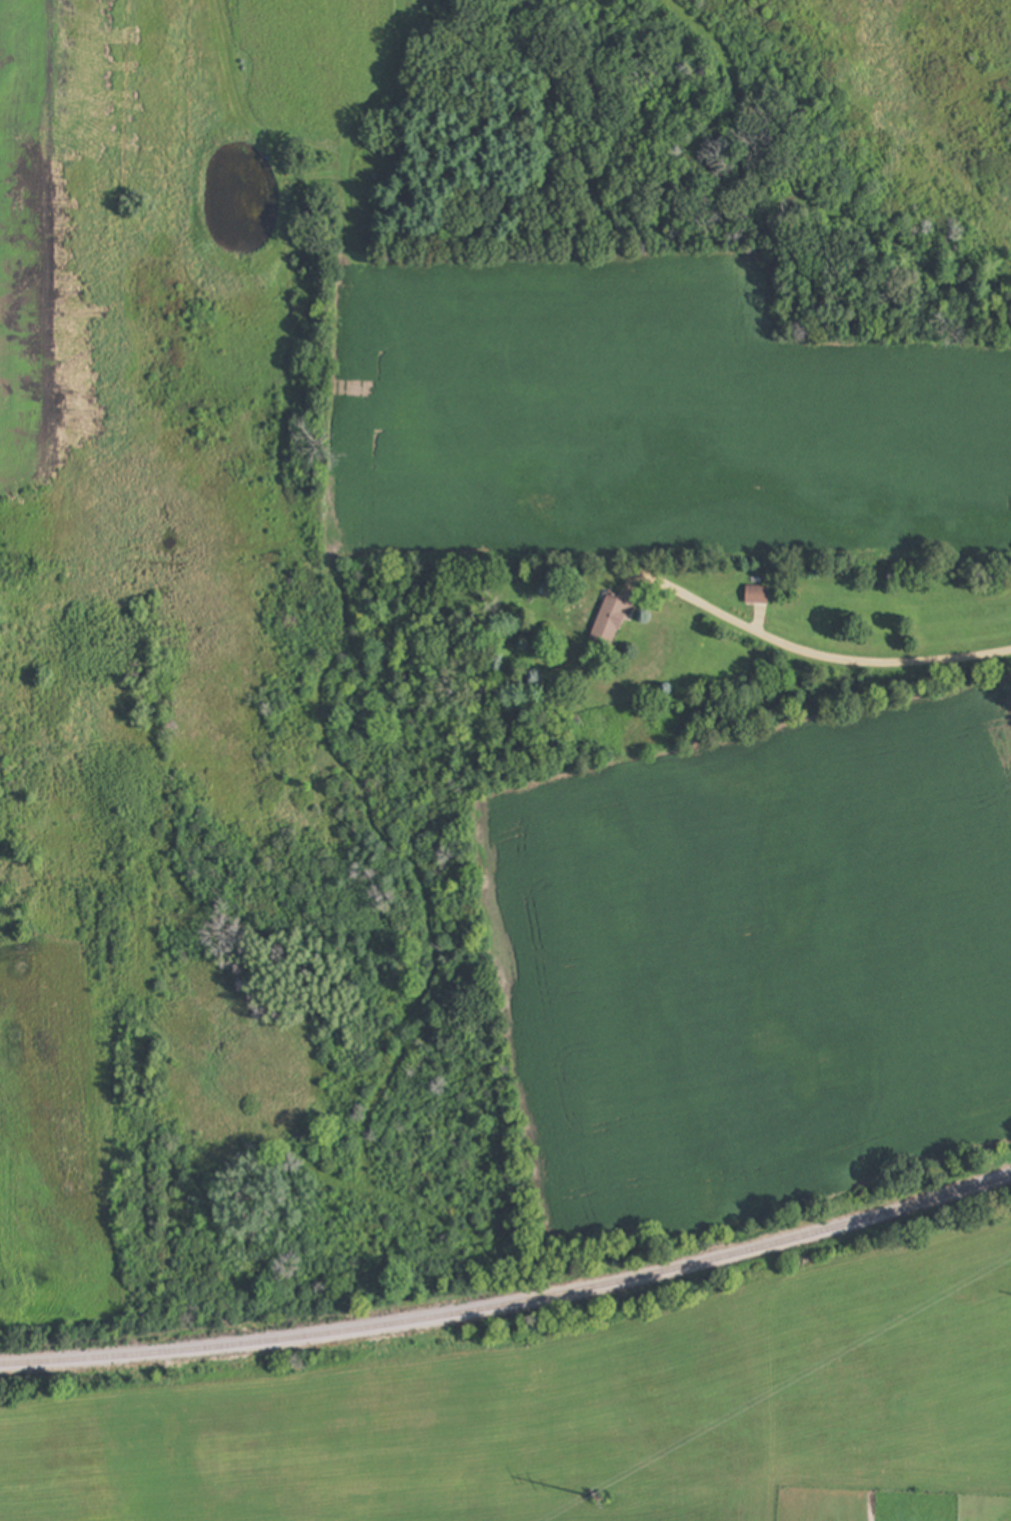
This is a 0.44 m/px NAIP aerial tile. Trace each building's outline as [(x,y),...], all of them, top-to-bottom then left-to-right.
[(770,588),(747,588),(747,606),(770,606),(770,588)] [(592,641),(616,650),(633,602),(609,593),(592,641)]
